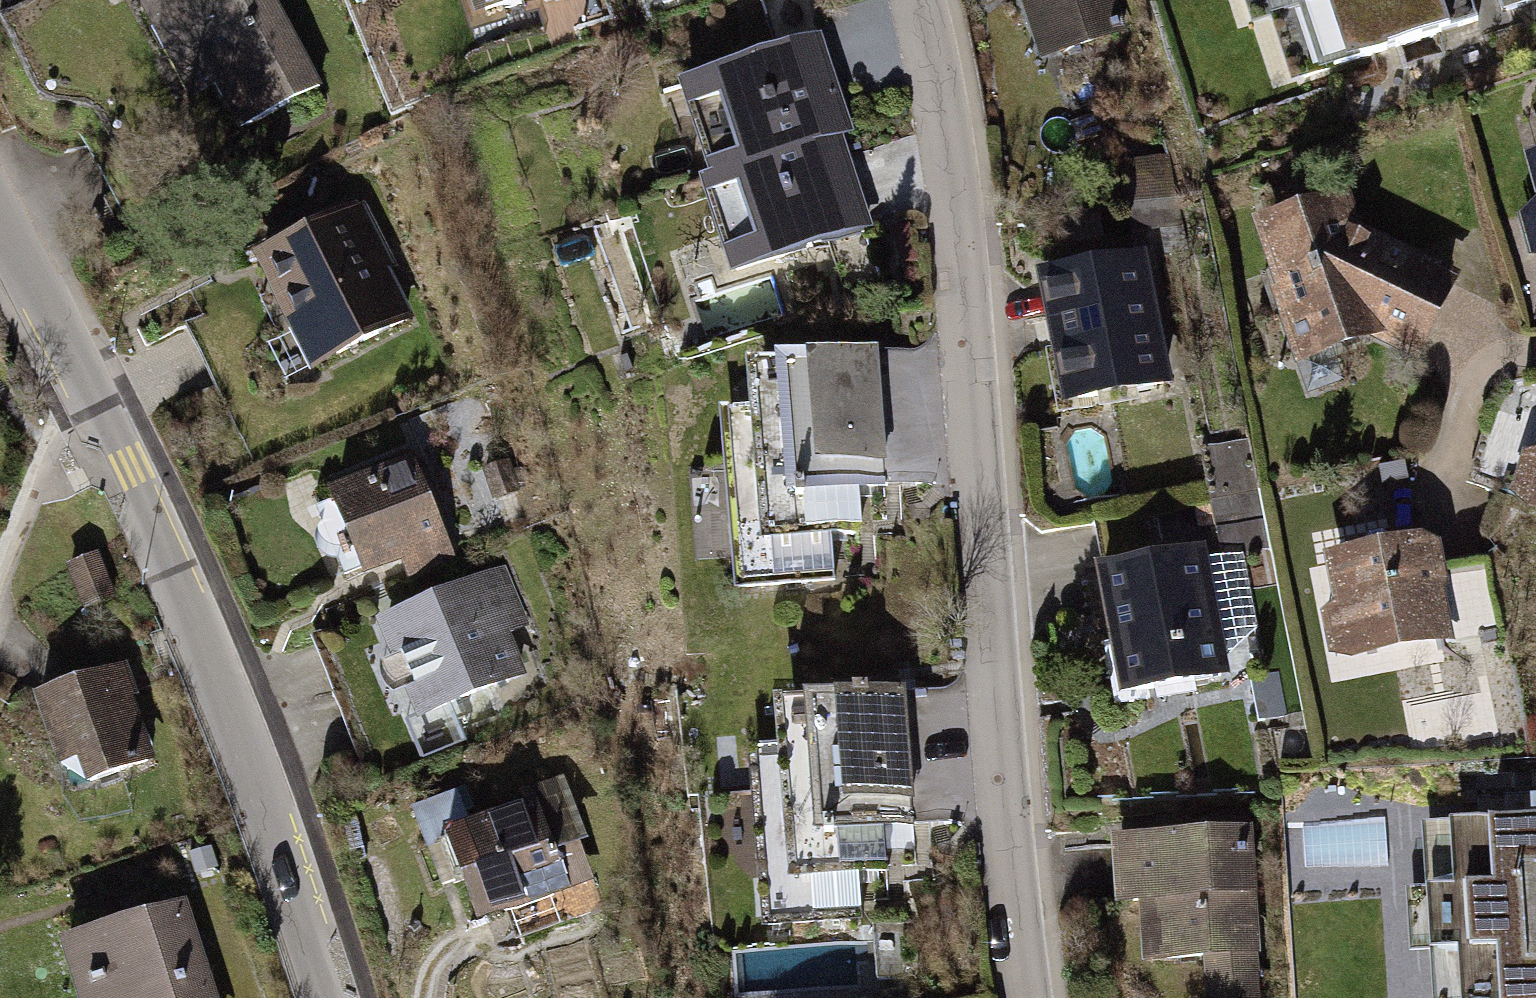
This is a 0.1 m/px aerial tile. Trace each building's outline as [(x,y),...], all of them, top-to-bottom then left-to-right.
[(140,1),(166,50),(191,37),(240,129),(318,88),(271,0),(141,0),(140,1)] [(479,15),(525,0),(474,0),(479,15)] [(1059,50),(1121,30),(1111,0),(1043,0),(1059,50)] [(1269,18),(1283,14),(1304,76),(1346,62),(1326,0),(1323,0),(1303,6),(1301,0),(1263,0),(1269,18)] [(1346,62),(1449,29),(1439,0),(1326,0),(1346,62)] [(1449,29),(1481,19),(1475,0),(1439,0),(1449,29)] [(1506,10),(1535,0),(1503,0),(1506,10)] [(844,133),(814,42),(695,81),(713,136),(704,139),(716,175),(833,137),(844,133)] [(716,175),(706,178),(719,217),(729,213),(747,268),(864,230),(833,137),(716,175)] [(1167,165),(1127,173),(1133,206),(1162,201),(1175,198),(1167,165)] [(1283,296),(1302,354),(1383,325),(1417,343),(1446,279),(1351,233),(1340,203),(1270,228),(1292,294),(1283,296)] [(349,211),(262,254),(317,363),(404,319),(367,247),(380,241),(364,208),(351,215),(349,211)] [(1139,259),(1045,277),(1069,400),(1163,382),(1139,259)] [(874,354),(789,361),(792,404),(799,492),(855,488),(885,485),(874,354)] [(799,492),(792,404),(762,407),(766,450),(773,539),(829,535),(858,531),(855,488),(799,492)] [(1201,447),(1210,498),(1256,489),(1247,439),(1201,447)] [(773,539),(766,450),(736,452),(741,510),(731,511),(737,585),(832,578),(829,535),(773,539)] [(517,490),(507,461),(487,468),(496,497),(517,490)] [(409,465),(335,496),(346,521),(326,529),(345,573),(364,565),(366,570),(441,539),(409,465)] [(1256,489),(1210,498),(1221,555),(1267,547),(1256,489)] [(1201,500),(1093,520),(1126,692),(1220,675),(1196,551),(1210,549),(1201,500)] [(1368,536),(1361,547),(1362,556),(1335,561),(1353,650),(1441,633),(1433,591),(1442,585),(1443,575),(1437,566),(1428,565),(1424,544),(1395,549),(1393,541),(1381,533),(1368,536)] [(111,596),(95,556),(69,567),(85,607),(111,596)] [(444,596),(387,619),(425,712),(518,675),(500,631),(521,623),(506,584),(449,607),(444,596)] [(115,671),(39,697),(62,762),(82,755),(91,781),(146,762),(115,671)] [(1279,671),(1249,676),(1257,720),(1287,715),(1279,671)] [(913,824),(903,692),(817,699),(821,742),(828,831),(883,827),(913,824)] [(828,831),(821,742),(792,745),(802,877),(857,873),(886,870),(883,827),(828,831)] [(802,877),(792,745),(761,747),(769,849),(759,850),(765,925),(860,917),(857,873),(802,877)] [(531,807),(451,836),(479,913),(511,901),(523,935),(602,907),(589,871),(558,882),(531,807)] [(1488,819),(1492,883),(1473,884),(1477,948),(1496,946),(1500,997),(1535,997),(1535,816),(1488,819)] [(1488,819),(1461,820),(1464,885),(1447,886),(1451,949),(1469,948),(1472,997),(1500,997),(1496,946),(1477,948),(1473,884),(1492,883),(1488,819)] [(1461,820),(1433,822),(1437,886),(1424,887),(1429,951),(1441,950),(1444,997),(1472,997),(1469,948),(1451,949),(1447,886),(1464,885),(1461,820)] [(1245,832),(1118,840),(1122,901),(1143,900),(1147,959),(1252,952),(1245,832)] [(145,913),(146,917),(67,943),(81,986),(105,978),(111,997),(212,997),(180,901),(145,913)] [(872,924),(873,940),(875,963),(876,980),(911,977),(906,923),(872,924)]
